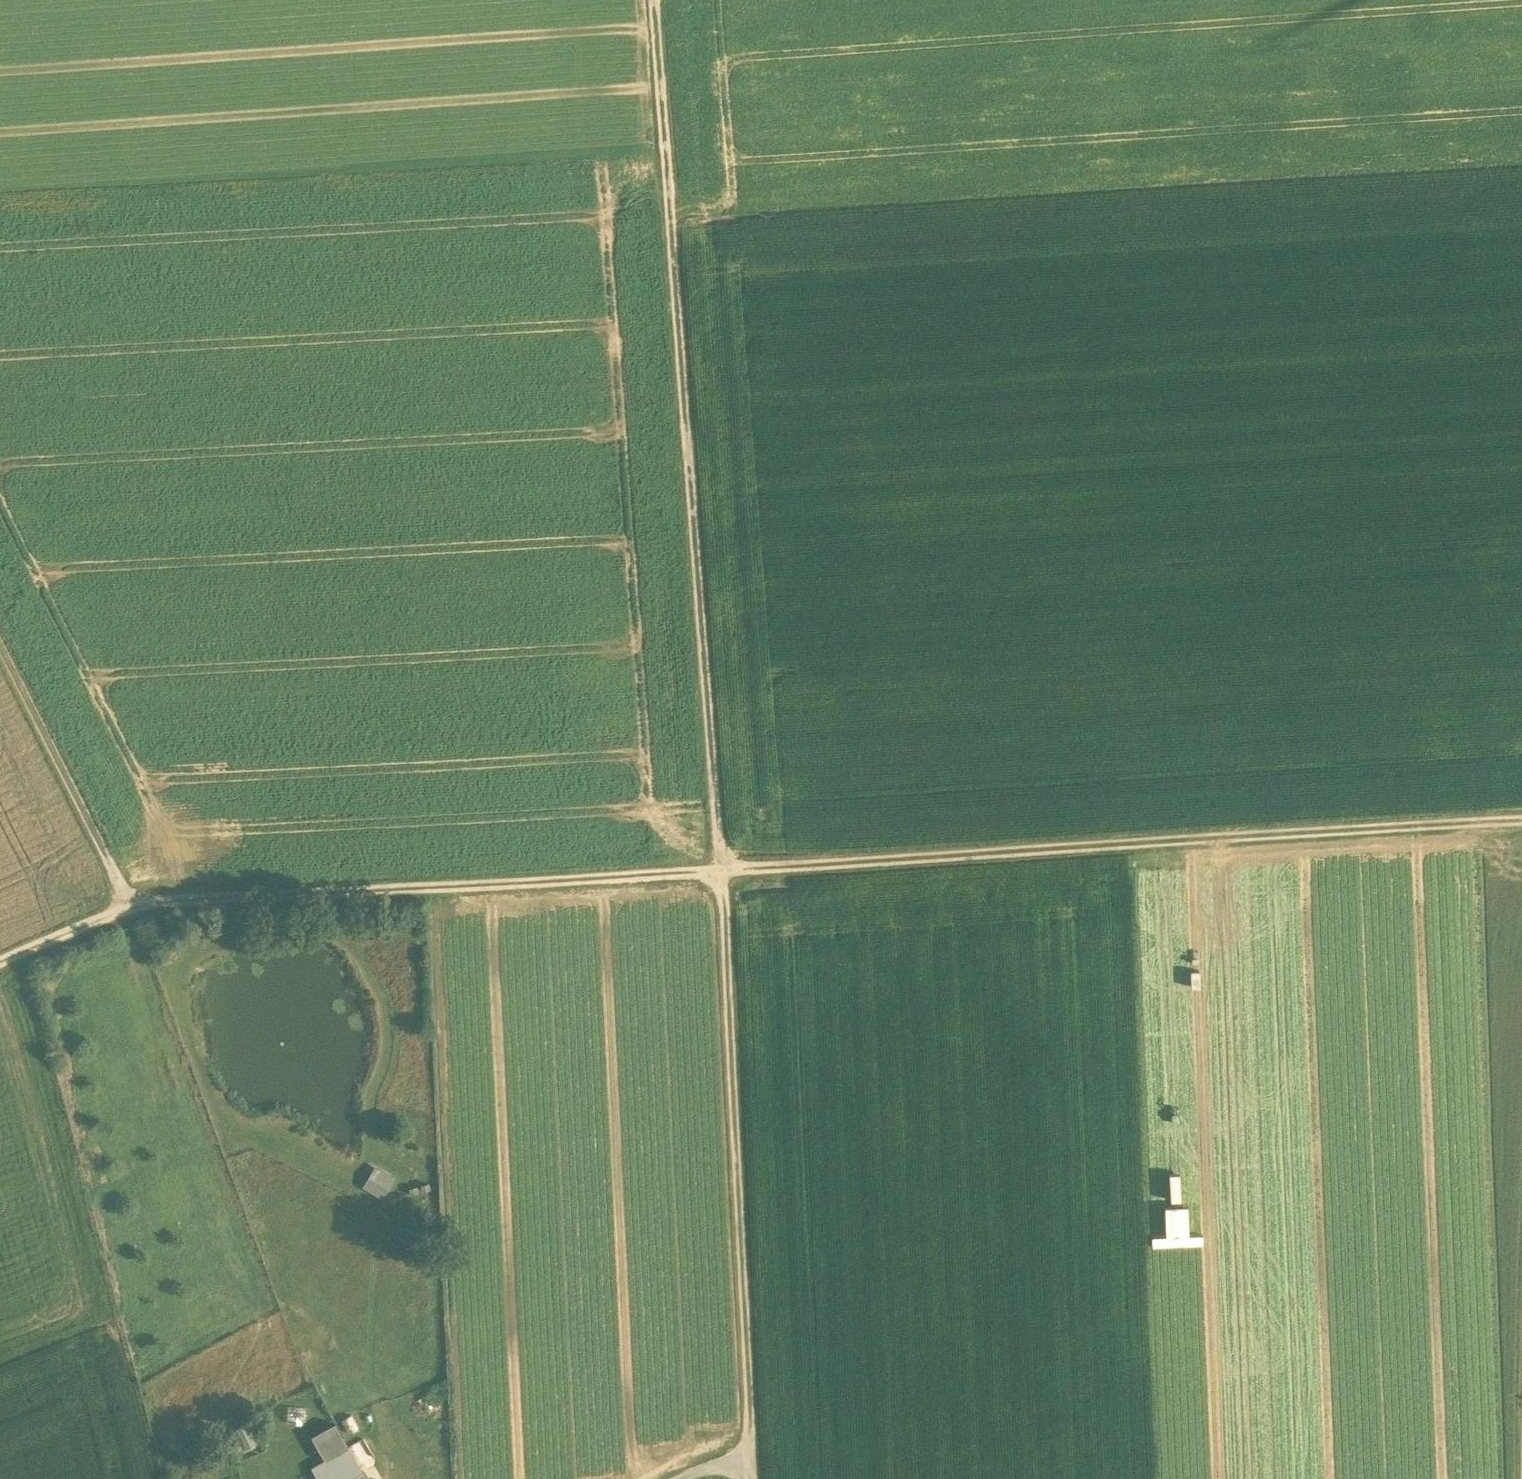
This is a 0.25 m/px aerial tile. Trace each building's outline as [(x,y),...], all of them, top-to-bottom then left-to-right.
[(364,1186),(385,1198),(398,1176),(377,1164),(364,1186)] [(343,1419),(349,1432),(360,1428),(354,1414),(343,1419)] [(235,1437),(242,1450),(260,1441),(253,1427),(235,1437)] [(365,1472),(352,1450),(313,1472),(316,1478),(353,1478),(365,1472)]
